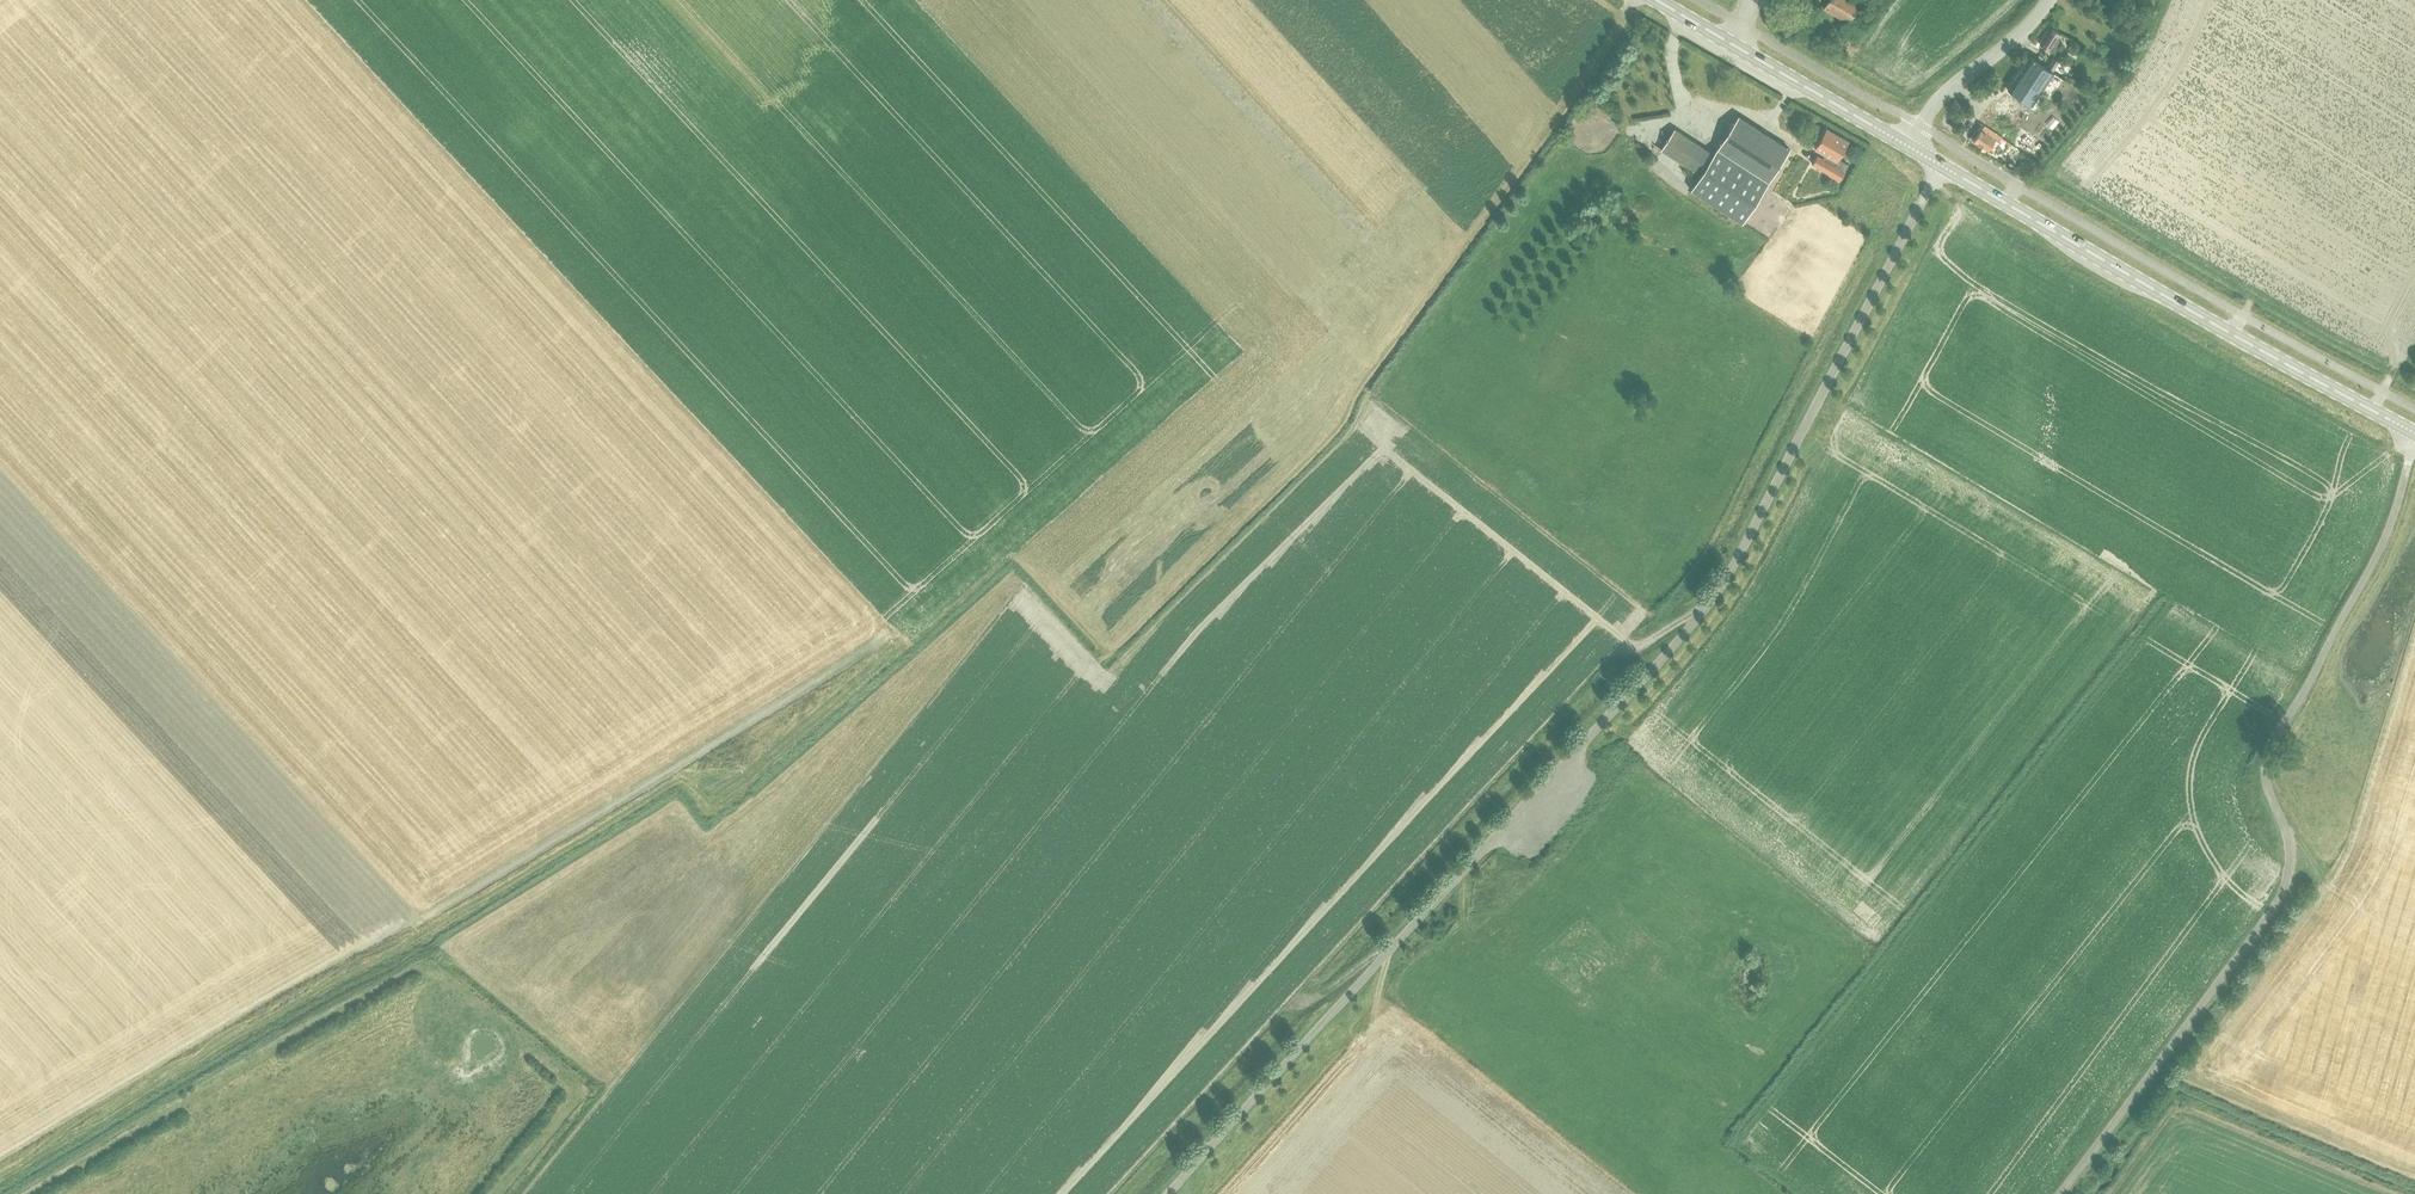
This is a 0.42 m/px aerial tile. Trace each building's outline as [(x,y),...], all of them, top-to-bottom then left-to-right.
[(1859,3),(1854,0),(1827,0),(1823,7),(1848,21),(1859,3)] [(2040,45),(2039,45),(2054,55),(2056,52),(2060,47),(2056,45),(2059,40),(2056,38),(2060,33),(2051,27),(2040,45)] [(2029,56),(2007,89),(2031,105),(2053,72),(2052,71),(2046,67),(2029,56)] [(2053,57),(2046,67),(2052,71),(2059,61),(2053,57)] [(1717,148),(1769,181),(1789,149),(1738,116),(1717,148)] [(1999,141),(2001,137),(1984,125),(1981,129),(1973,141),(1987,150),(1995,139),(1999,141)] [(2020,126),(2012,141),(2035,155),(2040,157),(2048,143),(2041,138),(2042,135),(2032,130),(2030,132),(2020,126)] [(1822,159),(1817,156),(1813,164),(1830,174),(1829,175),(1839,181),(1844,171),(1843,171),(1848,163),(1839,158),(1848,141),(1826,128),(1814,148),(1825,154),(1822,159)] [(1689,161),(1686,166),(1700,175),(1713,155),(1698,145),(1689,161)] [(1769,181),(1717,148),(1713,155),(1700,175),(1690,189),(1742,223),(1748,214),(1769,181)] [(2024,177),(2032,163),(2025,159),(2023,162),(2020,161),(2015,170),(2018,172),(2017,173),(2024,177)]
